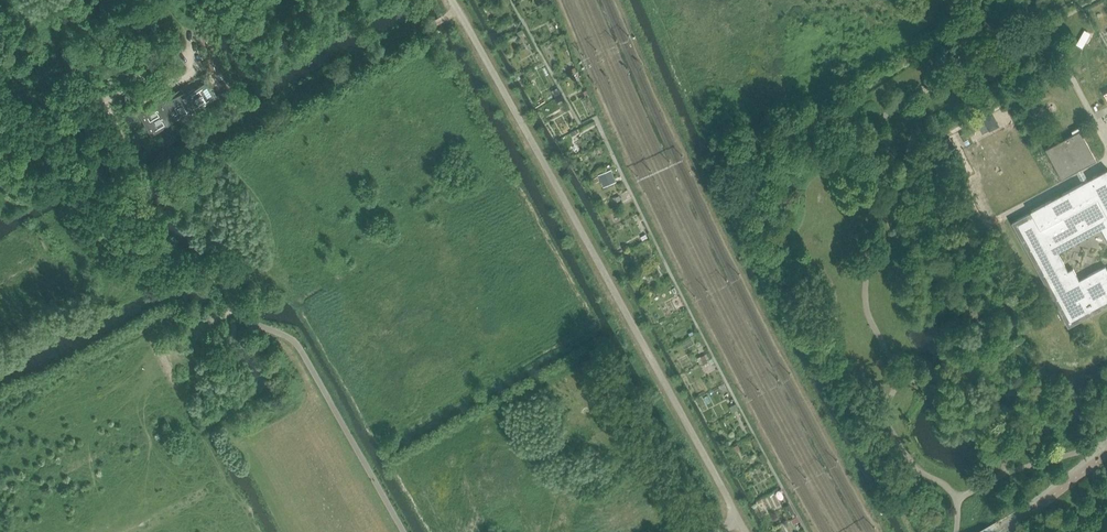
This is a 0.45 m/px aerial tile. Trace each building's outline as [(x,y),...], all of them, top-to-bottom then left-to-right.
[(215,98),(210,89),(206,82),(185,95),(183,92),(169,100),(167,96),(138,113),(150,135),(215,98)] [(227,89),(217,95),(220,101),(230,94),(227,89)] [(977,122),(982,133),(989,130),(999,125),(993,113),(977,122)] [(1080,130),(1045,149),(1061,179),(1096,160),(1080,130)] [(611,169),(598,174),(604,187),(616,181),(611,169)] [(1031,211),(1031,212),(1012,223),(1056,304),(1059,302),(1062,307),(1058,309),(1068,327),(1106,306),(1106,269),(1105,266),(1079,280),(1073,268),(1068,271),(1058,252),(1102,229),(1106,239),(1106,170),(1031,211)] [(707,354),(701,357),(703,362),(710,359),(707,354)]
